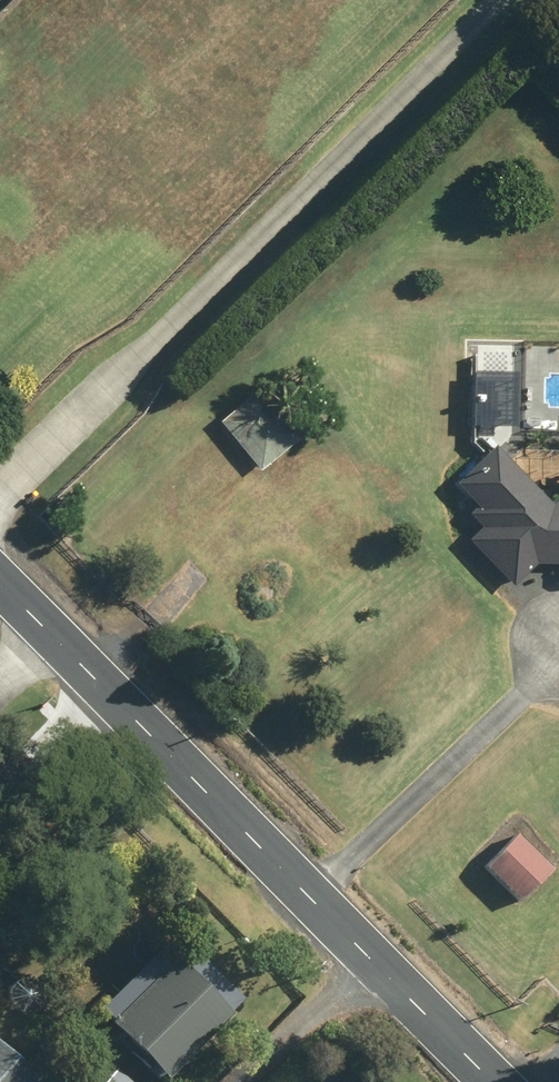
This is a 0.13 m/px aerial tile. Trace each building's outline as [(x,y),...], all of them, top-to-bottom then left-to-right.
[(214,425),(253,472),(264,463),(277,479),(313,449),(301,434),(293,440),(254,393),(214,425)] [(451,489),(472,512),(464,519),(477,533),(465,546),(509,591),(534,569),(558,569),(558,476),(555,506),(543,506),(491,451),(451,489)] [(305,597),(297,605),(306,614),(314,606),(305,597)] [(510,835),(477,867),(511,901),(543,869),(510,835)] [(167,959),(102,1022),(156,1078),(221,1015),(167,959)] [(0,1063),(0,1081),(20,1081),(0,1063)] [(116,1071),(105,1081),(128,1081),(116,1071)]
